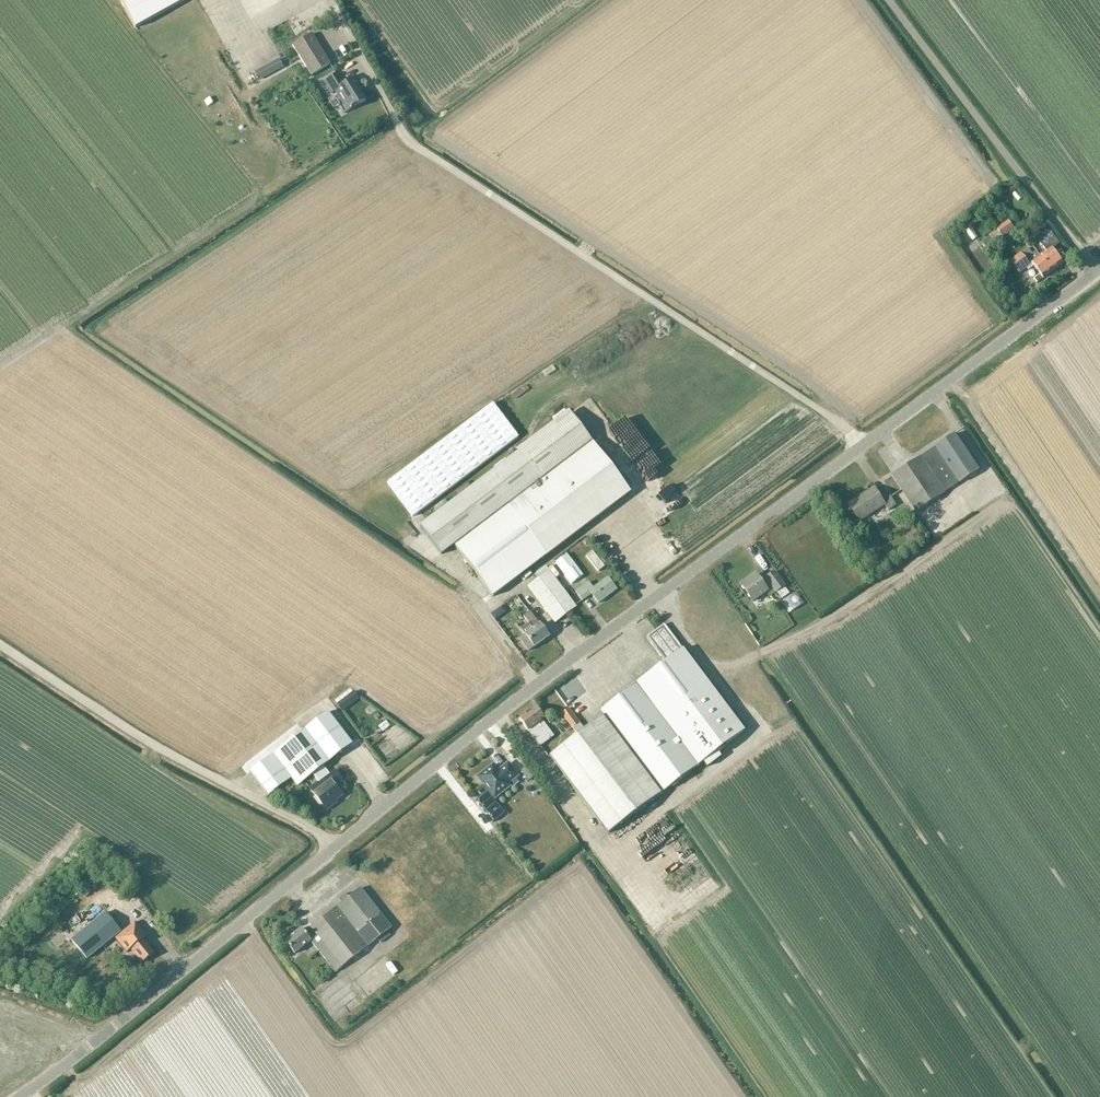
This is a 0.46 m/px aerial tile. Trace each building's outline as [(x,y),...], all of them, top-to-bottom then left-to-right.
[(135,30),(188,0),(119,0),(135,30)] [(311,76),(331,64),(312,34),(293,46),(311,76)] [(363,91),(355,78),(343,85),(336,74),(324,82),(332,95),(335,93),(346,110),(343,113),(344,115),(366,101),(360,92),(363,91)] [(1002,234),(1004,237),(1015,229),(1009,221),(997,229),(1002,234)] [(1038,237),(1037,238),(1048,251),(1042,256),(1054,271),(1065,263),(1054,249),(1060,244),(1049,229),(1038,237)] [(1021,253),(1011,261),(1020,273),(1027,268),(1028,270),(1034,266),(1040,274),(1044,279),(1054,271),(1042,256),(1037,251),(1033,255),(1028,249),(1022,253),(1021,253)] [(441,555),(454,545),(490,593),(575,528),(630,492),(569,413),(420,527),(441,555)] [(980,470),(956,434),(892,476),(917,513),(980,470)] [(880,496),(875,488),(849,505),(861,522),(886,505),(889,511),(897,505),(888,492),(880,496)] [(921,532),(914,537),(919,544),(926,540),(921,532)] [(567,555),(555,563),(572,584),(583,576),(567,555)] [(599,603),(617,590),(608,578),(593,588),(588,582),(575,592),(577,595),(571,599),(554,577),(558,573),(550,562),(535,575),(538,579),(527,587),(555,624),(577,607),(575,606),(591,594),(599,603)] [(771,597),(784,587),(774,572),(766,578),(768,582),(763,585),(756,575),(740,586),(753,603),(767,593),(771,597)] [(532,629),(520,638),(529,651),(549,637),(529,612),(523,617),(532,629)] [(585,730),(577,736),(549,757),(608,835),(704,762),(717,752),(745,731),(682,650),(664,625),(647,638),(665,662),(598,713),(602,717),(585,730)] [(533,738),(533,737),(541,747),(554,737),(547,727),(542,720),(544,719),(536,706),(519,719),(533,738)] [(569,708),(561,714),(577,736),(585,730),(579,723),(580,722),(569,708)] [(352,745),(327,712),(250,772),(265,791),(269,796),(280,787),(285,792),(296,785),(298,786),(313,775),(323,766),(352,745)] [(717,752),(704,762),(707,767),(720,757),(717,752)] [(493,766),(479,778),(495,797),(509,786),(507,784),(517,776),(508,764),(498,773),(493,766)] [(330,774),(323,766),(313,775),(318,781),(309,788),(326,811),(341,800),(339,798),(343,796),(334,786),(342,779),(335,770),(330,774)] [(526,767),(521,771),(528,782),(533,778),(526,767)] [(392,928),(361,888),(348,898),(345,894),(339,899),(342,903),(305,933),(302,928),(284,942),(294,955),(311,942),(335,973),(378,940),(381,943),(391,936),(387,932),(392,928)] [(105,912),(71,940),(87,960),(121,931),(105,912)] [(127,953),(132,949),(142,962),(153,954),(145,943),(149,939),(147,937),(147,936),(135,921),(115,938),(127,953)]
